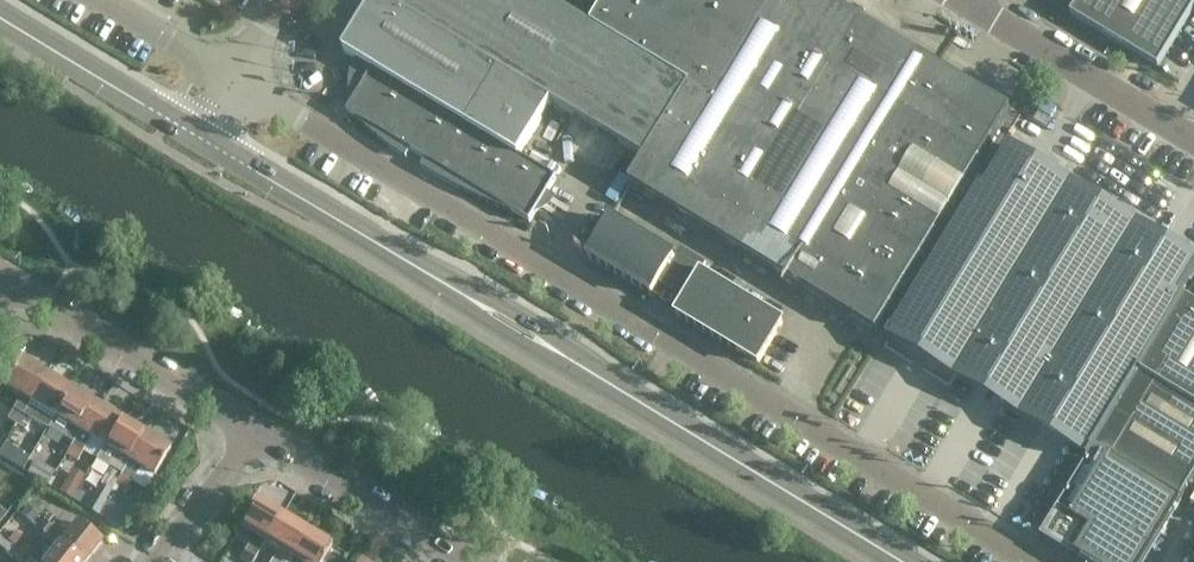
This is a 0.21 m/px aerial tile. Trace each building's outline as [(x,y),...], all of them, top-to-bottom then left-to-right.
[(589,28),(543,0),(373,0),(342,52),(372,70),(346,113),(529,223),(554,181),(516,158),(549,104),(644,161),(689,87),(589,28)] [(644,161),(629,185),(875,334),(1009,113),(822,0),(606,0),(589,28),(689,87),(644,161)] [(1077,6),(1070,17),(1158,70),(1193,10),(1193,0),(1067,0),(1077,6)] [(1015,142),(1026,149),(1041,127),(1030,120),(1015,142)] [(1193,271),(1193,257),(1010,146),(985,187),(981,184),(893,330),(892,330),(887,338),(1088,460),(1093,451),(1091,450),(1184,298),(1179,295),(1193,271)] [(1099,182),(1108,168),(1090,155),(1080,169),(1099,182)] [(701,275),(673,259),(610,221),(587,258),(650,296),(660,280),(687,297),(675,316),(739,355),(740,353),(758,364),(782,325),(701,275)] [(1180,331),(1166,353),(1193,370),(1193,306),(1180,331)] [(47,377),(21,362),(5,389),(22,399),(8,421),(17,427),(47,377)] [(1143,373),(1140,372),(1044,535),(1059,544),(1078,555),(1079,553),(1095,561),(1142,561),(1179,500),(1180,500),(1193,476),(1193,404),(1143,373)] [(47,377),(10,439),(16,443),(30,421),(46,431),(54,418),(70,391),(47,377)] [(72,444),(95,406),(70,391),(54,418),(48,429),(72,444)] [(103,448),(119,421),(95,406),(72,444),(64,457),(76,464),(90,440),(103,448)] [(109,491),(114,484),(143,436),(119,421),(103,448),(95,461),(109,469),(99,485),(109,491)] [(143,436),(114,484),(121,489),(126,491),(139,469),(152,478),(169,451),(143,436)] [(37,460),(29,473),(48,484),(56,472),(37,460)] [(264,546),(281,519),(255,503),(239,530),(253,540),(240,561),(242,561),(255,561),(264,546)] [(289,561),(305,534),(281,519),(264,546),(289,561)] [(42,520),(34,529),(58,548),(76,561),(86,561),(101,544),(76,524),(67,536),(53,524),(51,527),(42,520)] [(288,561),(322,561),(329,549),(305,534),(289,561),(288,561)] [(13,558),(19,550),(0,536),(0,548),(13,558)] [(19,550),(31,560),(36,552),(25,543),(19,550)] [(58,548),(60,561),(76,561),(58,548)] [(31,560),(19,550),(13,558),(19,561),(29,561),(31,560)]
